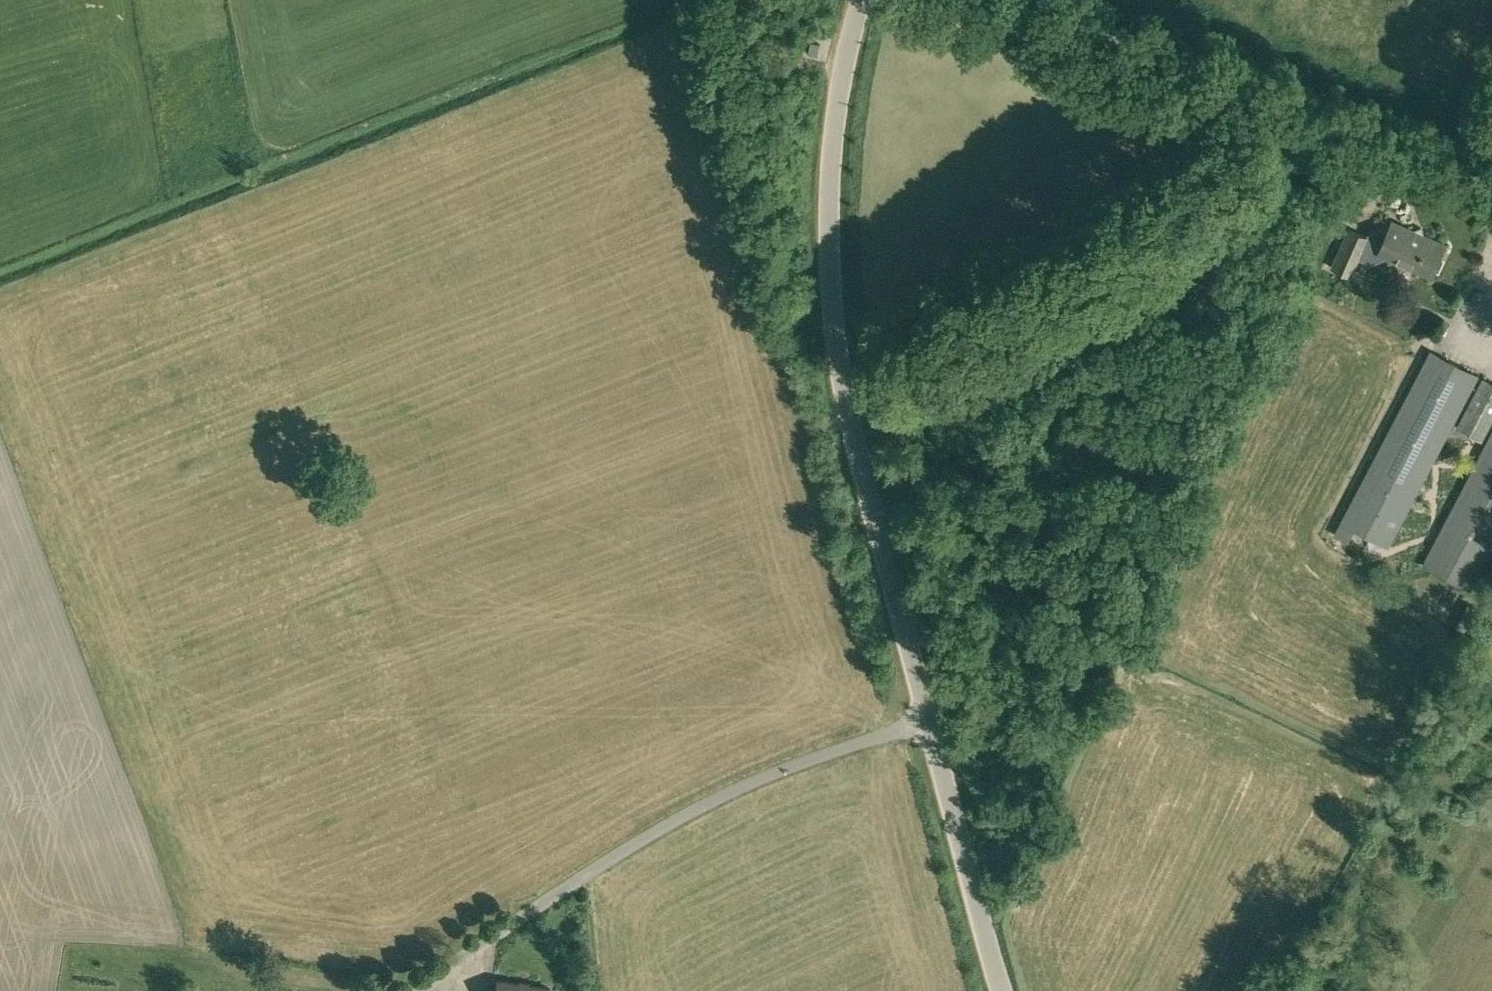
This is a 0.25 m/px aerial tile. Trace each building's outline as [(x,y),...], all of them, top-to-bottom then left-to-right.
[(1332,267),(1351,275),(1359,256),(1371,262),(1380,258),(1383,252),(1432,273),(1445,244),(1425,235),(1421,226),(1413,229),(1392,220),(1388,231),(1381,228),(1369,233),(1367,237),(1349,229),(1332,267)] [(1357,530),(1390,547),(1479,374),(1430,348),(1334,534),(1350,543),(1357,530)] [(1483,439),(1491,422),(1491,381),(1482,376),(1457,426),(1483,439)] [(1472,590),(1491,552),(1491,428),(1422,564),(1472,590)] [(1358,907),(1366,918),(1378,910),(1370,899),(1358,907)] [(551,988),(497,979),(495,990),(550,990),(551,988)]
